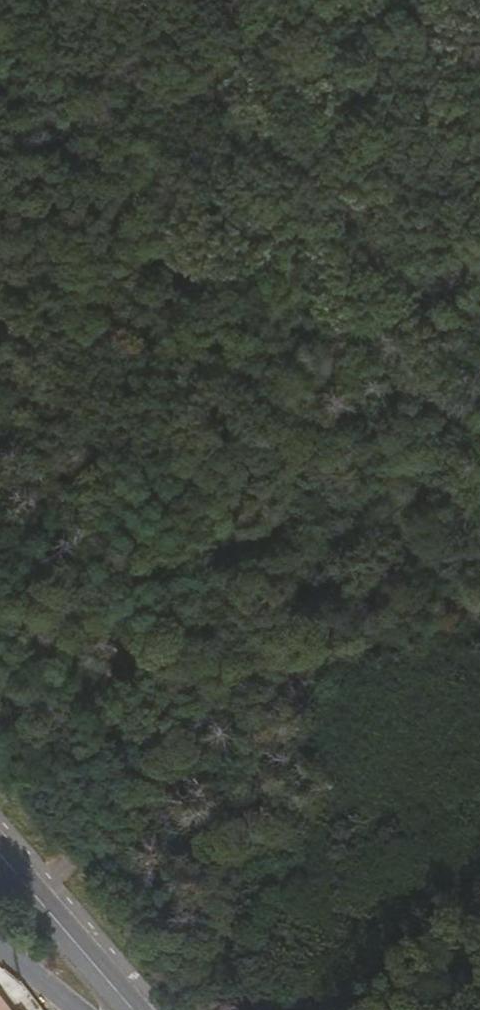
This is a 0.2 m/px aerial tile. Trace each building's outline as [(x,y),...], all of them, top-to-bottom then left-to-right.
[(0,994),(0,1009),(12,1009),(0,994)]
